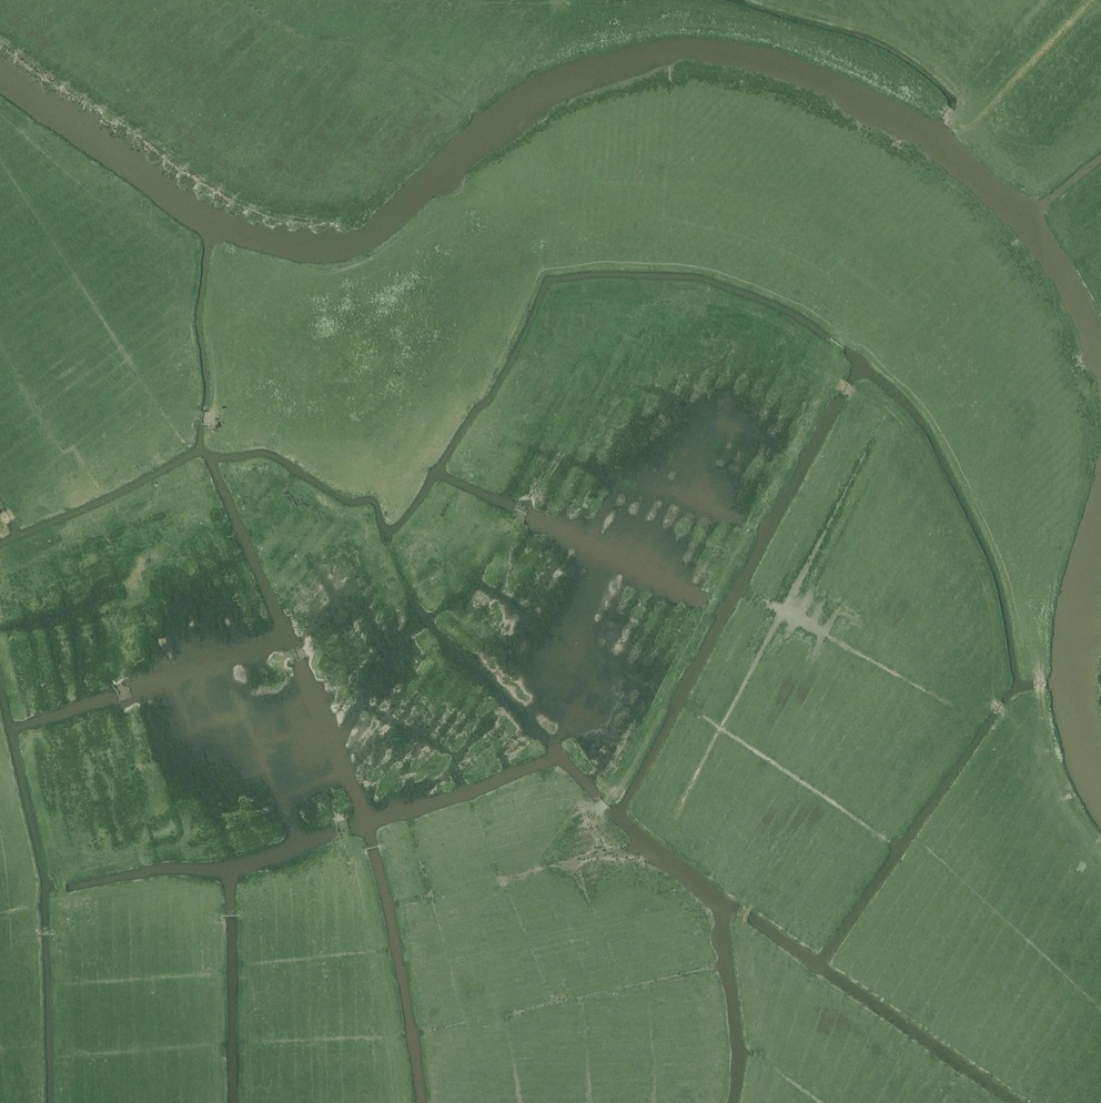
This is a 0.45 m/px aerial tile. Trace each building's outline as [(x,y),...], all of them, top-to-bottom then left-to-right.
[(14,507),(1,512),(6,523),(18,518),(14,507)]
